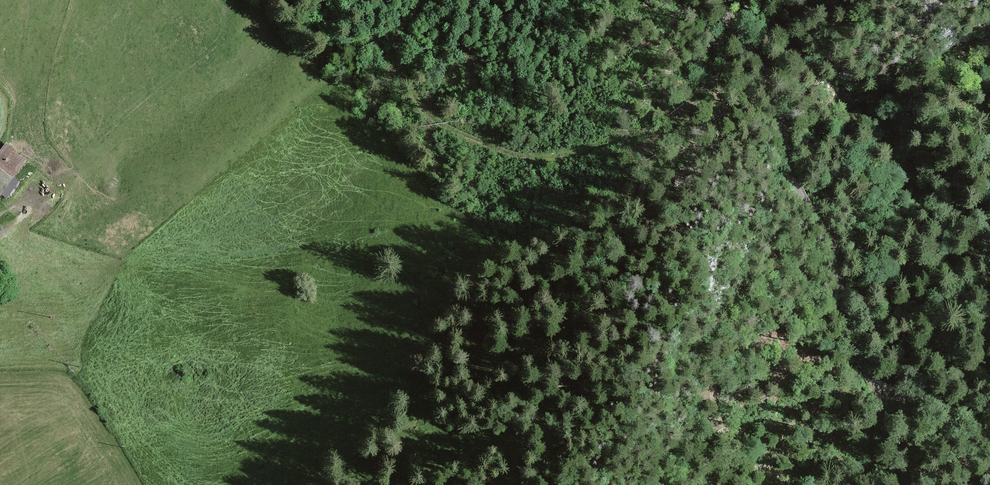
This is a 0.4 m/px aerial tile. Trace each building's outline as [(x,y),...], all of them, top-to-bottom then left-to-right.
[(0,162),(0,194),(1,195),(31,162),(14,147),(0,162)]
